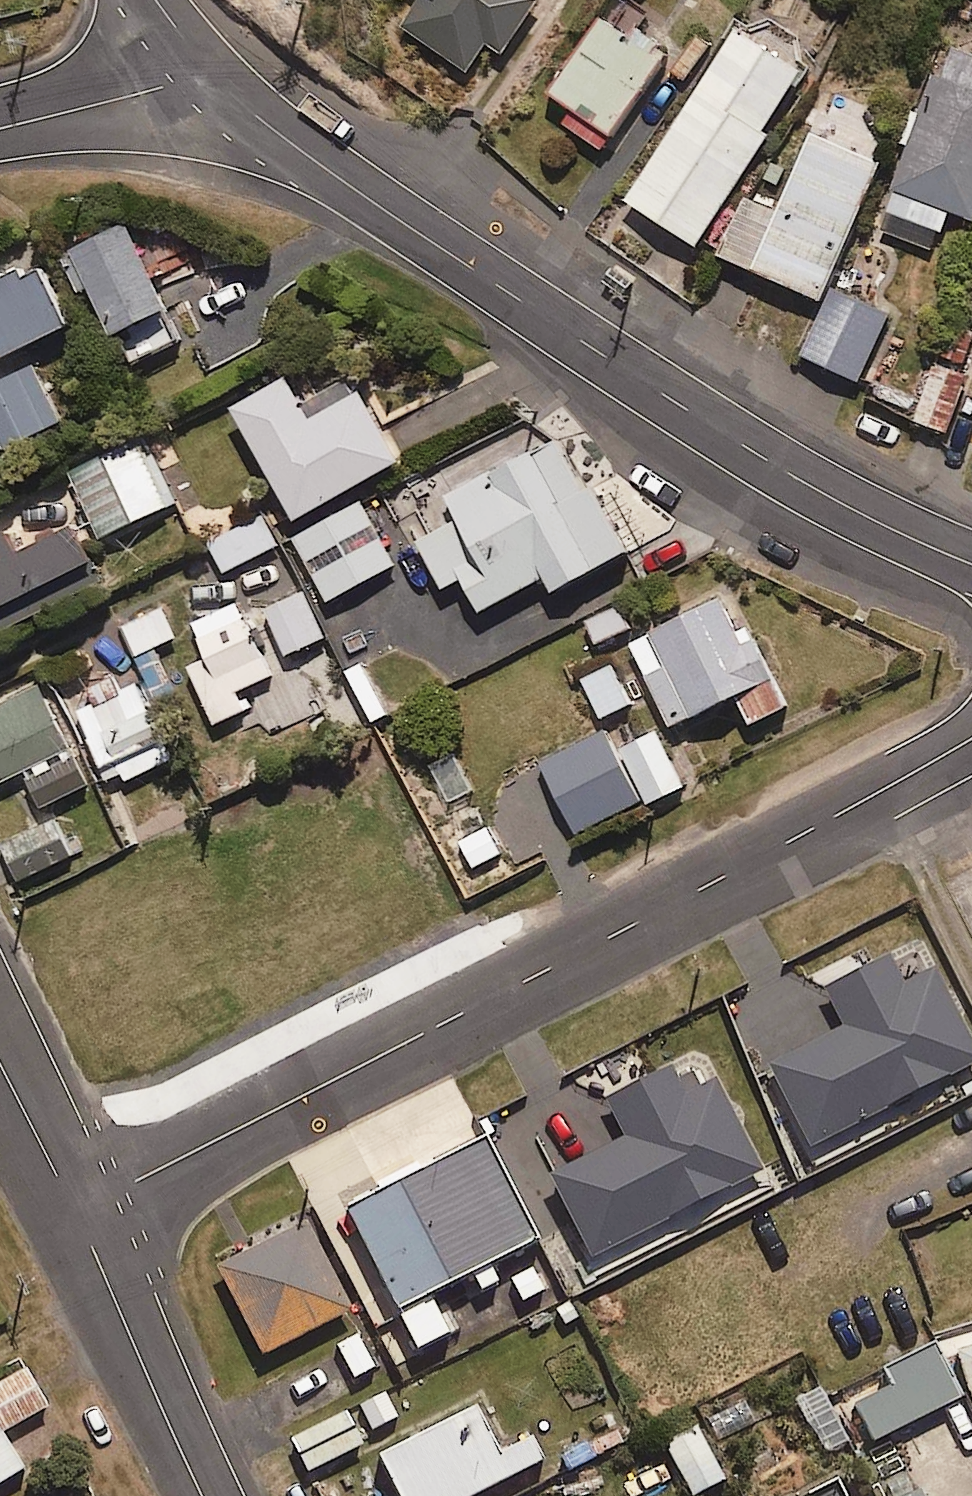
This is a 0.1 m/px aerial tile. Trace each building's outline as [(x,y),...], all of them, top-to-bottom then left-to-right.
[(400,22),(462,71),(484,42),(497,52),(537,0),(417,0),(400,22)] [(647,10),(632,0),(624,0),(608,24),(597,16),(545,91),(570,108),(561,121),(600,148),(666,52),(634,30),(647,10)] [(679,0),(638,0),(665,20),(679,0)] [(759,129),(798,70),(735,29),(624,198),(693,244),(765,133),(759,129)] [(932,71),(919,109),(906,104),(894,139),(906,143),(877,229),(933,248),(947,208),(971,217),(971,51),(949,43),(939,73),(932,71)] [(779,201),(759,192),(756,200),(741,193),(715,253),(819,298),(877,161),(809,131),(779,201)] [(189,333),(128,218),(60,254),(79,291),(95,283),(136,361),(189,333)] [(28,342),(75,320),(44,254),(30,261),(21,242),(0,253),(0,355),(28,342)] [(855,379),(887,313),(832,287),(800,353),(855,379)] [(971,350),(971,315),(952,308),(936,352),(967,363),(971,350)] [(65,419),(37,360),(0,378),(0,423),(10,444),(65,419)] [(945,432),(966,373),(932,361),(912,421),(945,432)] [(364,387),(315,415),(291,373),(237,403),(301,515),(404,456),(364,387)] [(559,587),(628,546),(559,429),(514,455),(451,493),(463,514),(421,539),(448,584),(466,573),(487,607),(549,570),(559,587)] [(72,470),(82,490),(105,535),(176,499),(143,434),(72,470)] [(94,540),(71,495),(0,532),(0,604),(101,553),(94,540)] [(331,597),(397,562),(363,499),(286,541),(303,572),(314,566),(331,597)] [(227,570),(279,542),(264,513),(211,541),(227,570)] [(791,702),(752,626),(733,588),(634,638),(676,722),(740,690),(756,720),(791,702)] [(288,652),(326,635),(307,589),(268,606),(288,652)] [(600,644),(637,619),(622,596),(584,620),(600,644)] [(159,599),(122,618),(166,704),(185,695),(157,640),(175,630),(159,599)] [(240,687),(273,673),(242,601),(197,621),(212,656),(193,665),(217,720),(249,706),(240,687)] [(605,714),(633,700),(614,662),(586,676),(605,714)] [(95,780),(42,677),(0,699),(0,779),(26,766),(46,805),(95,780)] [(140,684),(82,713),(111,772),(117,769),(123,781),(175,755),(140,684)] [(660,729),(619,748),(609,728),(544,759),(578,829),(683,779),(660,729)] [(21,878),(70,854),(53,819),(4,843),(21,878)] [(890,954),(826,986),(847,1026),(770,1065),(811,1144),(971,1062),(971,1029),(937,961),(903,978),(890,954)] [(550,1174),(590,1255),(764,1168),(718,1076),(701,1084),(695,1071),(681,1078),(674,1064),(607,1098),(626,1136),(550,1174)] [(349,1207),(401,1308),(471,1272),(479,1288),(499,1278),(491,1262),(539,1237),(487,1136),(349,1207)] [(265,1353),(353,1308),(309,1219),(220,1264),(265,1353)] [(353,1378),(378,1365),(358,1326),(333,1339),(353,1378)] [(878,1437),(961,1397),(935,1344),(886,1368),(893,1383),(860,1399),(878,1437)] [(959,1351),(971,1388),(971,1347),(959,1351)] [(24,1468),(3,1433),(48,1405),(26,1369),(0,1385),(0,1483),(24,1468)] [(502,1451),(479,1405),(436,1426),(383,1453),(404,1495),(470,1495),(545,1458),(534,1435),(502,1451)] [(309,1470),(365,1443),(349,1410),(294,1437),(309,1470)] [(697,1495),(727,1477),(696,1425),(666,1443),(697,1495)] [(845,1474),(800,1495),(856,1495),(845,1474)] [(916,1474),(881,1492),(883,1495),(928,1495),(916,1474)]
